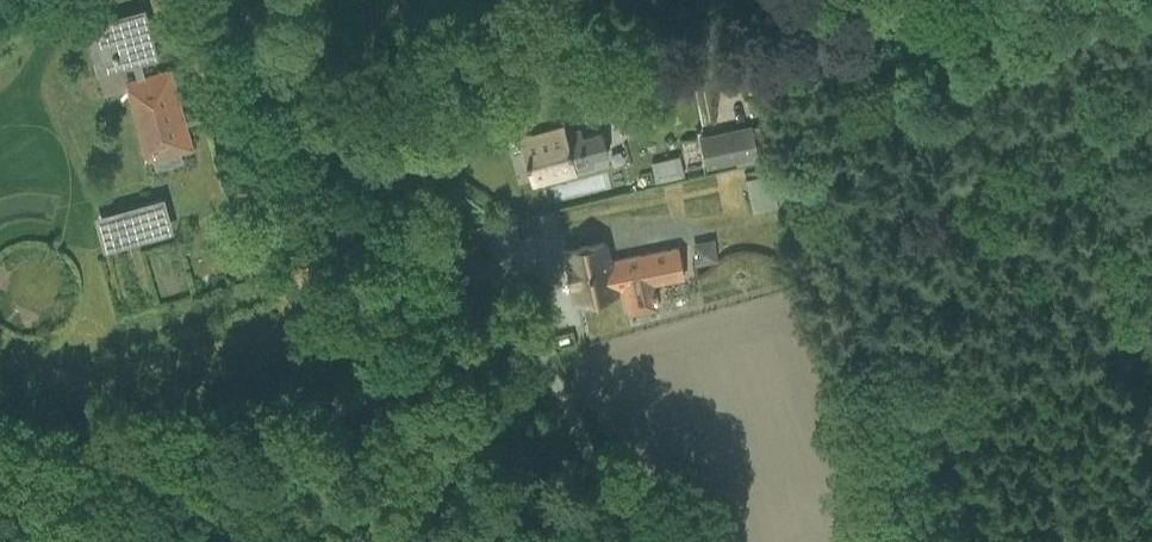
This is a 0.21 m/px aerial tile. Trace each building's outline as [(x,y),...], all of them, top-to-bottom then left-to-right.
[(143,7),(92,21),(103,58),(128,51),(136,78),(131,80),(154,159),(156,168),(184,160),(181,152),(192,149),(170,69),(147,75),(145,76),(138,48),(153,44),(143,7)] [(563,127),(521,139),(531,178),(562,169),(563,174),(575,171),(575,169),(594,164),(592,157),(607,153),(602,132),(583,137),(581,129),(565,133),(563,127)] [(715,133),(698,137),(705,166),(722,162),(715,133)] [(685,175),(680,155),(652,162),(657,182),(685,175)] [(752,208),(777,202),(770,171),(746,177),(752,208)] [(159,200),(109,214),(117,241),(167,227),(159,200)] [(696,263),(716,258),(711,238),(691,243),(696,263)] [(604,241),(588,244),(565,249),(575,299),(615,291),(684,276),(677,245),(608,261),(604,241)]
